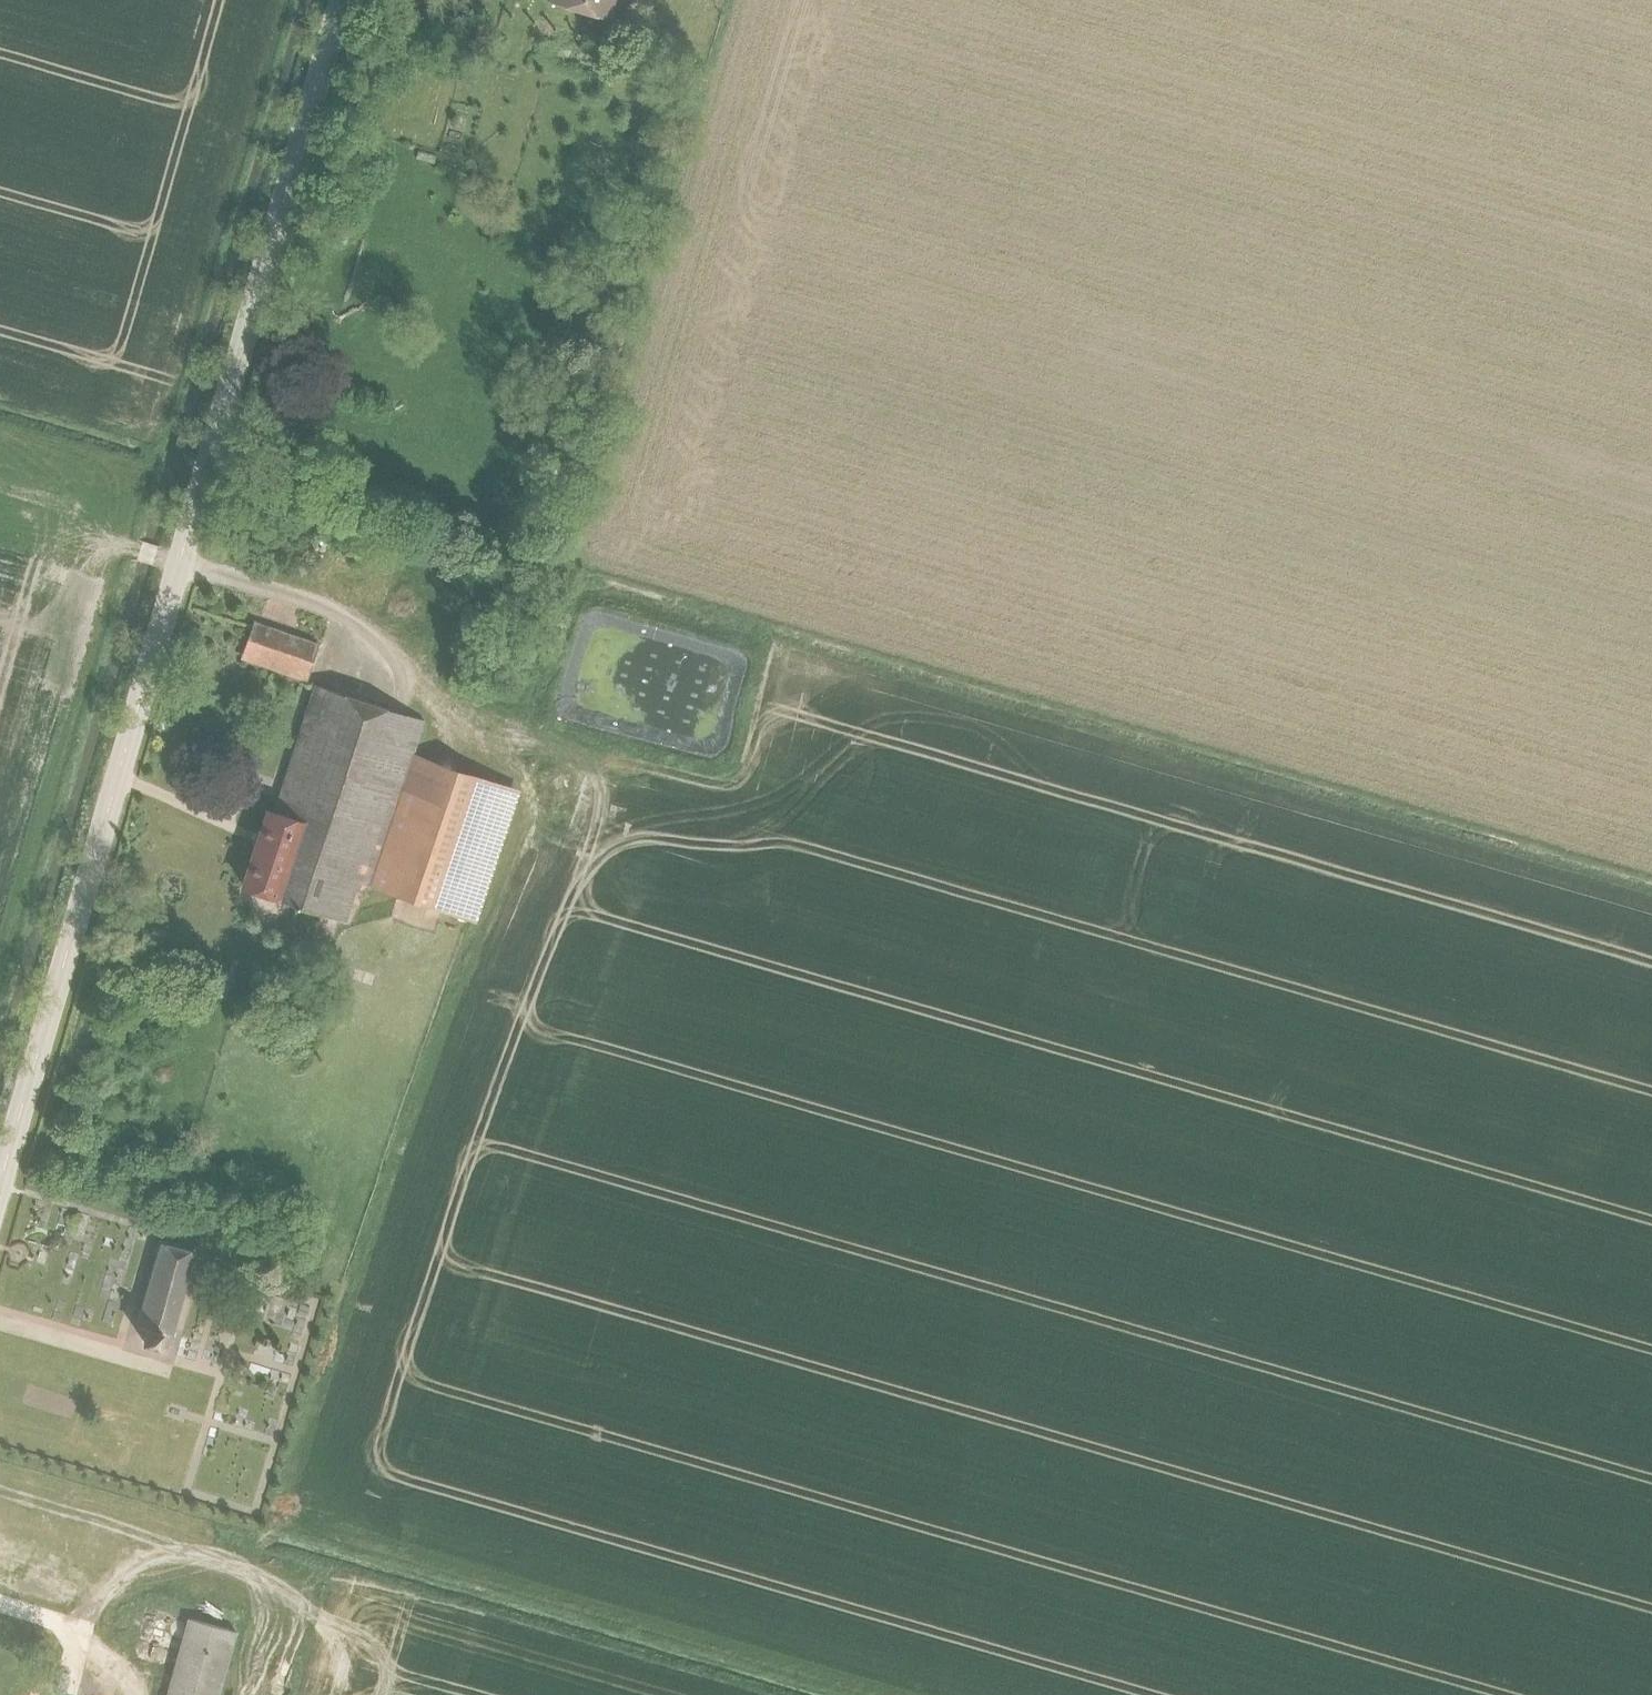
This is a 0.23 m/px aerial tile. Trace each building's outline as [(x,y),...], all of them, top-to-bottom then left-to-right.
[(552,6),(611,20),(616,0),(553,0),(552,6)] [(321,641),(258,619),(244,658),(307,680),(321,641)] [(325,686),(286,811),(313,818),(291,898),(357,918),(367,885),(381,890),(412,788),(433,719),(325,686)] [(434,795),(412,788),(381,890),(478,914),(508,819),(472,807),(481,780),(442,768),(434,795)] [(286,811),(273,808),(263,844),(252,883),(251,890),(290,900),(291,898),(313,818),(286,811)] [(223,873),(252,883),(263,844),(236,834),(223,873)] [(153,1348),(157,1334),(166,1336),(190,1258),(151,1246),(127,1325),(136,1328),(132,1342),(153,1348)] [(237,1629),(195,1617),(173,1694),(218,1694),(237,1629)]
